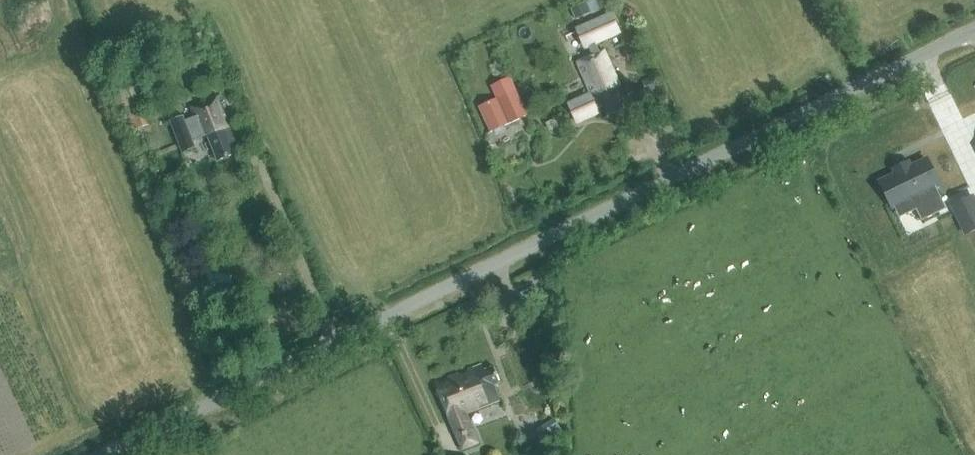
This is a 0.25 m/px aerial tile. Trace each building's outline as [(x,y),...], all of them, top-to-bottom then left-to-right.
[(587,2),(571,9),(576,20),(592,13),(587,2)] [(617,31),(611,16),(579,30),(586,47),(589,46),(593,55),(577,62),(593,98),(590,100),(589,97),(570,105),(577,120),(575,121),(576,122),(596,113),(595,110),(605,106),(609,116),(624,109),(620,102),(626,100),(604,50),(599,52),(595,43),(620,32),(619,30),(617,31)] [(647,94),(659,89),(655,77),(643,82),(647,94)] [(528,116),(516,90),(498,98),(510,124),(528,116)] [(148,124),(137,96),(122,102),(133,130),(148,124)] [(192,108),(196,117),(186,121),(185,116),(171,122),(183,154),(197,149),(194,142),(204,138),(204,140),(210,138),(219,161),(236,155),(232,144),(237,142),(219,97),(192,108)] [(490,133),(509,124),(497,99),(479,107),(490,133)] [(907,164),(896,170),(896,169),(895,169),(897,175),(881,183),(893,209),(894,208),(894,207),(911,199),(916,210),(922,222),(939,213),(934,203),(942,199),(936,187),(939,185),(927,160),(910,168),(908,163),(907,164)] [(953,205),(966,232),(974,228),(974,200),(973,196),(953,205)] [(463,451),(479,445),(466,414),(500,400),(494,385),(501,383),(495,367),(485,371),(482,365),(436,384),(463,451)] [(549,440),(542,429),(529,437),(537,449),(549,440)]
